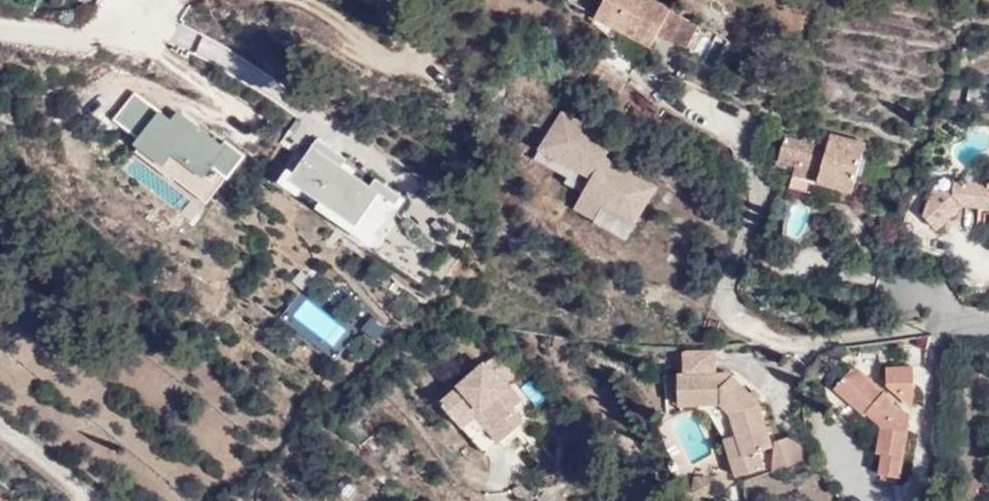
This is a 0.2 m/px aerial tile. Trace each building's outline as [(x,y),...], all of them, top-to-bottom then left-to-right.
[(647,0),(610,0),(599,17),(618,29),(599,60),(631,79),(649,49),(652,51),(661,37),(687,54),(700,33),(647,0)] [(112,118),(132,134),(154,108),(134,92),(112,118)] [(155,108),(129,145),(210,201),(242,154),(176,109),(170,118),(155,108)] [(565,183),(583,193),(604,206),(595,221),(594,223),(625,241),(656,189),(606,159),(614,143),(563,112),(535,158),(568,178),(565,183)] [(789,126),(782,153),(800,157),(798,164),(792,187),(852,203),(868,145),(809,129),(808,131),(789,126)] [(355,175),(316,143),(300,162),(339,195),(355,175)] [(800,157),(782,153),(781,159),(798,164),(800,157)] [(956,181),(955,193),(935,191),(927,216),(938,229),(965,207),(988,209),(988,183),(956,181)] [(356,203),(375,219),(384,208),(366,192),(356,203)] [(604,206),(583,193),(574,209),(595,221),(604,206)] [(384,208),(375,219),(402,240),(411,228),(384,208)] [(683,376),(718,376),(717,351),(682,353),(683,376)] [(442,405),(460,423),(478,405),(508,437),(526,421),(515,409),(523,400),(509,384),(505,388),(484,365),(442,405)] [(917,386),(915,368),(888,369),(889,385),(913,407),(917,386)] [(837,389),(850,401),(866,417),(869,414),(882,427),(877,455),(883,456),(881,476),(900,480),(910,422),(892,406),(895,403),(860,372),(853,371),(837,389)] [(680,405),(721,404),(733,416),(739,435),(746,456),(760,451),(773,447),(759,403),(756,401),(749,394),(729,375),(718,376),(683,376),(679,376),(680,405)] [(756,401),(761,396),(754,389),(749,394),(756,401)] [(866,417),(850,401),(840,412),(856,428),(866,417)] [(478,405),(460,423),(489,455),(508,437),(478,405)] [(739,477),(765,468),(760,451),(746,456),(739,435),(726,439),(739,477)] [(775,472),(803,463),(796,442),(794,437),(776,444),(775,472)] [(796,442),(803,463),(811,460),(804,439),(796,442)] [(692,494),(709,496),(713,497),(715,479),(695,477),(692,494)]
